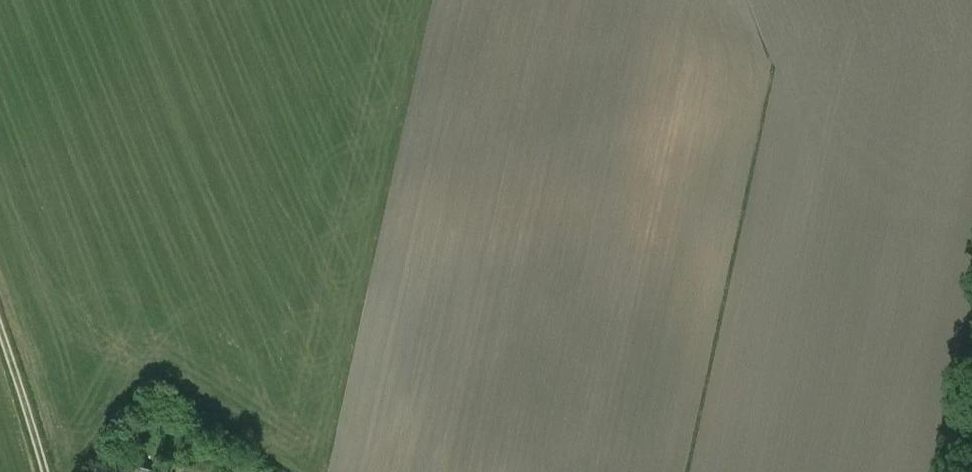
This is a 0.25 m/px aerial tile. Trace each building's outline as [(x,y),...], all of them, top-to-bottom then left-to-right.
[(125,456),(118,471),(152,471),(151,471),(153,468),(125,456)]
